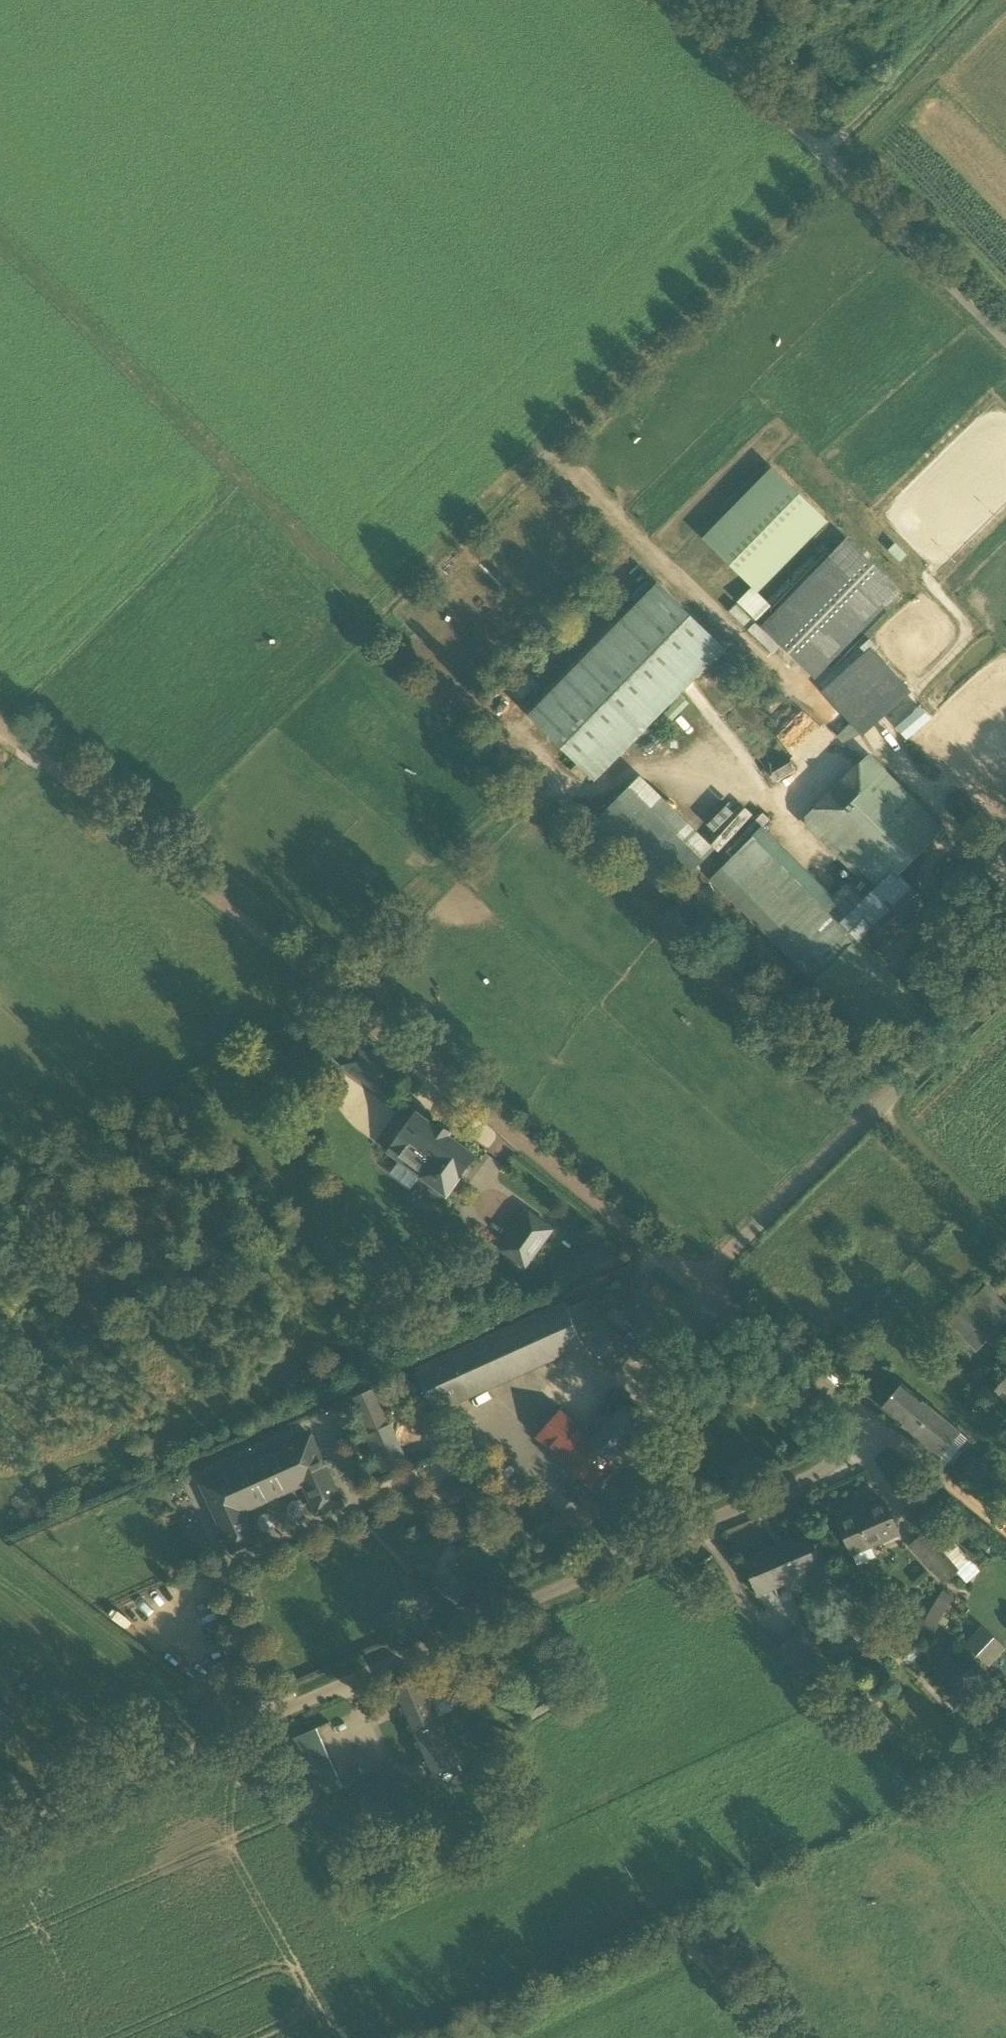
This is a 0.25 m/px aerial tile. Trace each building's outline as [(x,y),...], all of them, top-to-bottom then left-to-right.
[(705,539),(758,591),(826,521),(773,469),(705,539)] [(847,541),(831,557),(764,626),(817,677),(884,608),(899,592),(847,541)] [(532,716),(596,779),(722,649),(658,586),(532,716)] [(853,723),(863,735),(911,692),(891,670),(890,671),(874,653),(829,695),(853,723)] [(905,739),(928,717),(917,705),(893,727),(905,739)] [(826,832),(881,886),(894,873),(897,875),(944,830),(871,756),(807,818),(807,825),(819,838),(826,832)] [(596,825),(667,896),(701,864),(628,792),(596,825)] [(848,885),(825,908),(755,839),(714,881),(816,982),(839,959),(858,941),(875,924),(859,907),(864,902),(848,885)] [(875,924),(892,941),(928,906),(897,875),(894,873),(881,886),(865,901),(864,902),(859,907),(875,924)] [(380,1090),(398,1065),(366,1039),(345,1066),(380,1090)] [(449,1136),(451,1132),(440,1124),(438,1127),(416,1112),(388,1152),(400,1160),(403,1155),(421,1169),(427,1173),(439,1156),(452,1138),(449,1136)] [(417,1174),(434,1186),(424,1200),(435,1208),(445,1194),(447,1196),(476,1155),(452,1138),(439,1156),(427,1173),(421,1169),(417,1174)] [(554,1229),(529,1211),(501,1250),(526,1268),(554,1229)] [(418,1370),(435,1411),(556,1357),(586,1344),(616,1369),(677,1298),(650,1277),(624,1312),(638,1322),(624,1341),(601,1324),(589,1297),(418,1370)] [(949,1323),(979,1351),(1005,1323),(1005,1303),(986,1284),(949,1323)] [(883,1404),(950,1459),(969,1435),(903,1380),(883,1404)] [(374,1390),(357,1397),(372,1432),(389,1425),(374,1390)] [(646,1422),(613,1394),(583,1432),(558,1411),(537,1439),(592,1482),(646,1422)] [(408,1461),(392,1424),(389,1425),(372,1432),(365,1435),(382,1473),(408,1461)] [(312,1436),(202,1485),(232,1551),(257,1540),(244,1511),(304,1484),(317,1513),(342,1502),(312,1436)] [(489,1456),(474,1471),(488,1484),(502,1468),(489,1456)] [(470,1481),(444,1483),(446,1507),(472,1505),(470,1481)] [(491,1495),(485,1502),(494,1510),(500,1503),(491,1495)] [(882,1502),(839,1521),(852,1552),(896,1535),(882,1502)] [(809,1533),(745,1561),(760,1594),(806,1574),(813,1590),(831,1582),(809,1533)] [(957,1570),(926,1534),(912,1545),(944,1581),(957,1570)] [(456,1578),(442,1595),(457,1608),(471,1590),(456,1578)] [(426,1593),(412,1611),(427,1623),(441,1605),(426,1593)] [(962,1644),(985,1668),(1005,1649),(982,1624),(962,1644)] [(423,1673),(391,1687),(429,1774),(461,1760),(423,1673)] [(0,1709),(0,1739),(14,1720),(0,1709)] [(317,1729),(289,1741),(315,1798),(342,1785),(317,1729)]
